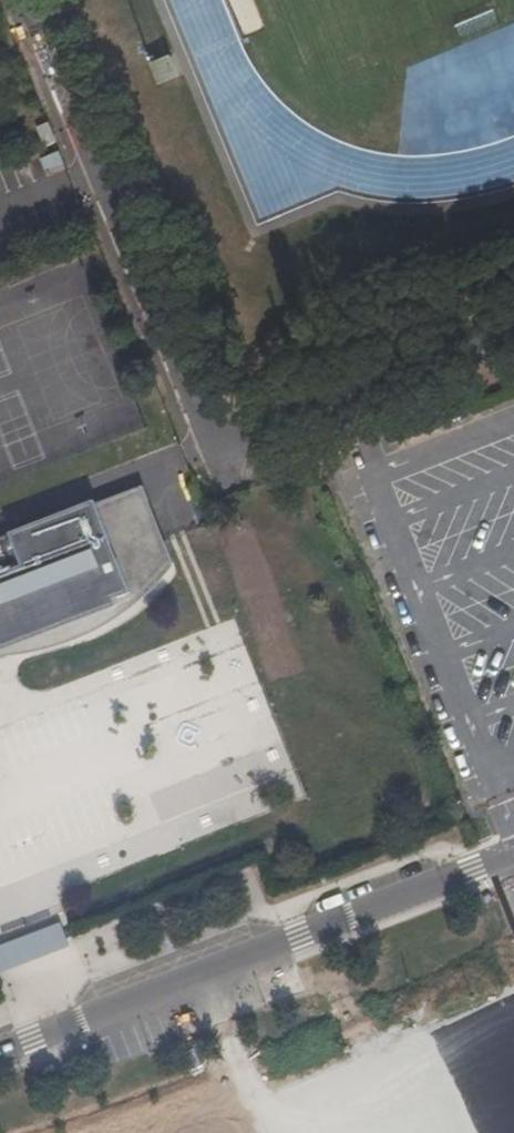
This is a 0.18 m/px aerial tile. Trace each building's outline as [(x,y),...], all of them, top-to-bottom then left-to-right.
[(48,122),(37,127),(45,146),(56,142),(48,122)] [(63,162),(59,151),(41,159),(45,169),(63,162)] [(22,643),(37,640),(36,638),(70,630),(101,618),(133,597),(152,585),(160,575),(162,575),(174,563),(165,541),(160,543),(143,501),(149,499),(144,486),(0,541),(0,650),(22,643)] [(176,569),(174,563),(162,575),(160,575),(152,585),(133,597),(101,618),(70,630),(36,638),(37,640),(22,643),(0,650),(0,660),(10,656),(24,648),(39,643),(72,636),(104,623),(137,602),(162,585),(176,569)] [(0,947),(0,974),(71,947),(62,923),(0,947)]
